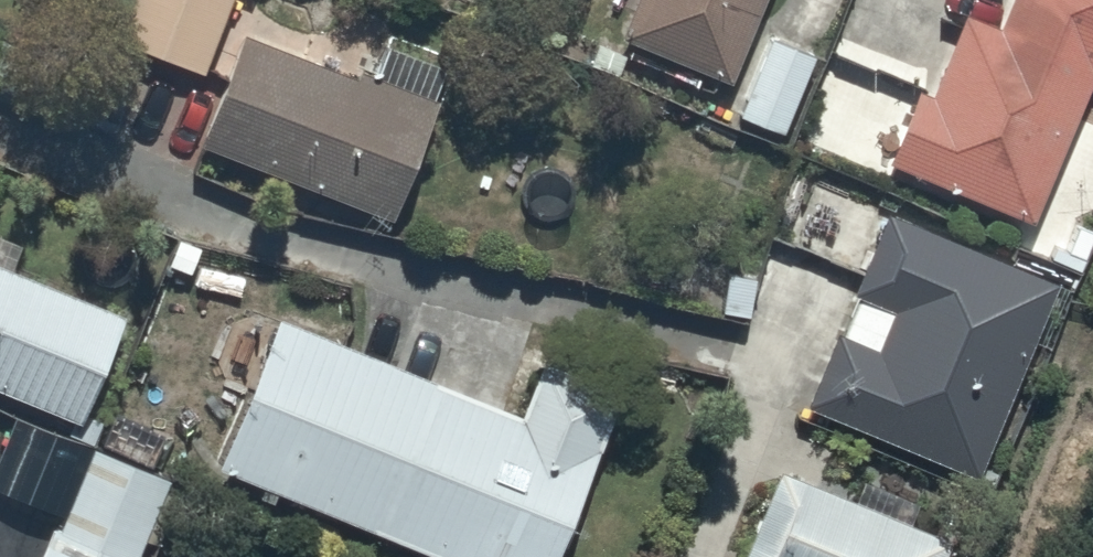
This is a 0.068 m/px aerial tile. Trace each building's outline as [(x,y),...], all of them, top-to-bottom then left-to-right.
[(117,29),(202,64),(229,0),(129,0),(117,29)] [(620,28),(732,74),(762,0),(631,0),(620,28)] [(993,21),(963,9),(930,88),(916,82),(886,155),(1029,214),(1089,69),(1092,70),(1092,0),(1002,0),(993,21)] [(240,22),(195,133),(389,209),(447,61),(386,37),(374,69),(356,62),(353,69),(240,22)] [(814,49),(771,31),(742,106),(784,123),(814,49)] [(1053,274),(885,201),(854,285),(858,287),(843,326),(833,322),(802,401),(976,469),(1053,274)] [(75,410),(119,303),(0,255),(0,379),(75,410)] [(216,457),(264,478),(259,489),(272,494),(276,483),(459,556),(551,556),(619,388),(539,356),(519,406),(276,307),(216,457)] [(168,472),(96,442),(61,531),(50,527),(38,556),(145,556),(136,554),(168,472)] [(948,530),(908,514),(915,496),(863,475),(856,492),(780,462),(741,556),(937,556),(948,530)]
